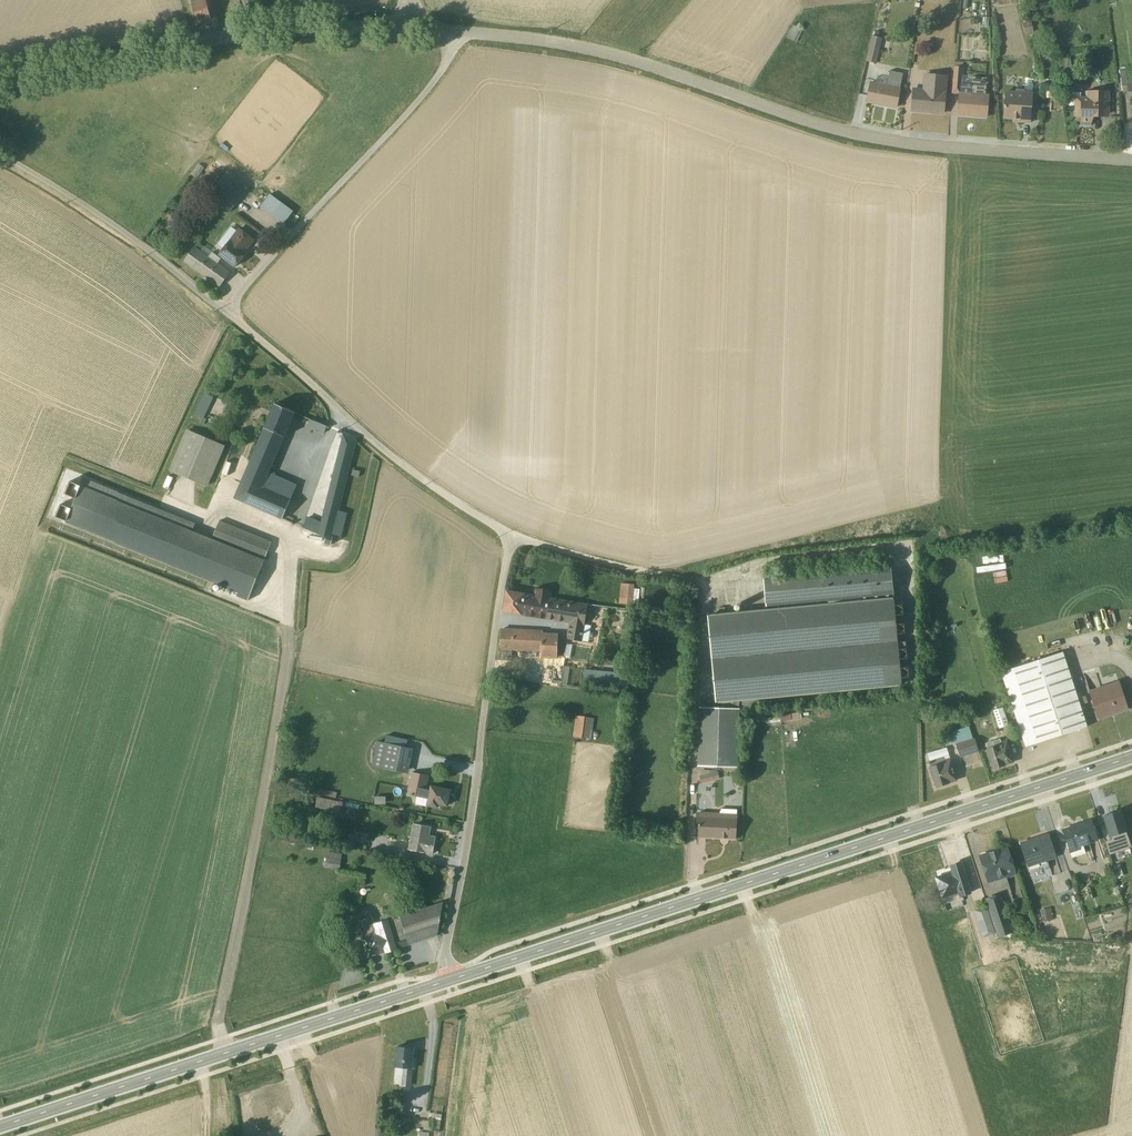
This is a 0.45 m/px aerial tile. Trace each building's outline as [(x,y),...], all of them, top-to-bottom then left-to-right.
[(211,19),(208,10),(211,10),(208,0),(190,0),(197,23),(211,19)] [(792,25),(785,38),(796,44),(802,31),(792,25)] [(881,39),(872,37),(866,62),(876,64),(881,39)] [(971,116),(986,118),(986,117),(988,95),(987,95),(985,95),(986,79),(971,77),(971,76),(962,75),(963,63),(962,63),(954,62),(951,94),(952,94),(958,95),(957,115),(970,116),(971,116)] [(1130,70),(1119,72),(1122,94),(1131,92),(1131,89),(1130,70)] [(866,102),(896,108),(902,74),(889,72),(888,80),(876,78),(875,83),(870,82),(866,102)] [(913,89),(911,111),(943,114),(946,76),(923,74),(921,89),(913,89)] [(1003,119),(1012,120),(1012,122),(1029,123),(1032,86),(1024,85),(1023,90),(1015,90),(1014,92),(1005,92),(1003,119)] [(1068,93),(1068,106),(1074,107),(1074,117),(1080,118),(1080,126),(1089,126),(1089,118),(1108,117),(1108,92),(1085,92),(1085,98),(1080,98),(1080,93),(1068,93)] [(281,203),(270,195),(260,207),(272,216),(281,203)] [(219,255),(234,267),(245,254),(244,252),(253,240),(238,229),(229,241),(219,255)] [(220,287),(229,273),(194,247),(184,261),(220,287)] [(217,264),(221,259),(212,253),(208,258),(217,264)] [(205,418),(213,399),(204,395),(196,414),(205,418)] [(269,474),(293,412),(274,404),(233,499),(281,520),(296,485),(269,474)] [(309,420),(306,429),(322,435),(326,426),(309,420)] [(224,447),(185,430),(168,471),(169,471),(207,487),(224,447)] [(338,434),(342,436),(320,522),(307,517),(302,528),(325,538),(324,544),(329,546),(333,538),(341,540),(348,514),(338,511),(356,438),(350,435),(349,437),(339,432),(338,434)] [(77,486),(63,521),(237,592),(236,596),(247,606),(247,601),(271,543),(271,542),(219,521),(211,540),(77,486)] [(763,580),(765,606),(893,595),(890,569),(763,580)] [(633,585),(620,584),(619,604),(632,605),(632,603),(638,604),(639,590),(633,589),(633,585)] [(506,592),(503,611),(520,614),(520,616),(544,620),(549,599),(550,591),(536,588),(534,596),(506,592)] [(565,639),(580,642),(586,606),(549,599),(544,620),(568,624),(565,639)] [(900,685),(893,600),(753,612),(752,607),(751,606),(747,607),(746,608),(747,612),(708,617),(717,709),(699,708),(698,766),(737,767),(739,710),(756,709),(755,698),(900,685)] [(629,626),(621,625),(620,634),(627,635),(629,626)] [(501,630),(499,660),(511,661),(511,651),(540,652),(542,632),(501,630)] [(556,659),(557,634),(542,633),(540,652),(540,658),(556,659)] [(1025,747),(1086,727),(1062,653),(1000,673),(1025,747)] [(563,667),(560,685),(566,686),(569,668),(563,667)] [(584,681),(635,686),(636,675),(590,671),(590,668),(585,668),(584,681)] [(1089,691),(1098,719),(1127,710),(1117,681),(1089,691)] [(1002,708),(993,711),(999,729),(1008,726),(1002,708)] [(586,717),(575,715),(572,737),(591,739),(594,719),(587,718),(586,717)] [(968,727),(951,732),(960,758),(978,752),(974,738),(972,739),(968,727)] [(990,760),(993,769),(1011,762),(1005,741),(1000,742),(999,739),(985,744),(987,749),(985,750),(988,761),(990,760)] [(376,742),(371,767),(408,774),(413,751),(376,742)] [(928,762),(929,762),(930,767),(929,767),(929,768),(928,768),(932,779),(933,779),(936,788),(943,786),(943,785),(955,780),(948,759),(945,748),(940,750),(926,754),(928,762)] [(719,780),(718,770),(700,771),(701,781),(719,780)] [(411,773),(406,795),(416,797),(415,805),(426,807),(427,806),(437,808),(437,804),(446,806),(450,791),(429,787),(428,790),(426,790),(428,776),(411,773)] [(336,793),(301,785),(300,790),(335,798),(336,793)] [(318,798),(316,807),(329,810),(333,817),(342,813),(336,802),(318,798)] [(699,813),(697,837),(735,839),(736,810),(720,809),(719,814),(699,813)] [(1119,812),(1103,817),(1110,837),(1111,837),(1116,852),(1129,848),(1124,833),(1126,832),(1119,812)] [(1097,842),(1090,821),(1062,830),(1072,858),(1084,854),(1082,846),(1097,842)] [(430,827),(412,824),(407,850),(432,855),(435,837),(428,836),(430,827)] [(357,833),(347,835),(349,843),(359,841),(357,833)] [(1020,844),(1028,868),(1040,864),(1040,865),(1045,863),(1045,862),(1055,859),(1048,835),(1020,844)] [(988,884),(1015,875),(1006,848),(980,857),(988,884)] [(1093,851),(1097,861),(1103,859),(1099,849),(1093,851)] [(327,852),(324,868),(338,870),(341,854),(327,852)] [(970,894),(960,863),(950,866),(952,873),(936,878),(944,905),(961,899),(961,897),(970,894)] [(1000,893),(984,899),(997,938),(1003,937),(1003,938),(1013,938),(1012,933),(1013,933),(1000,893)] [(436,936),(443,903),(442,903),(426,907),(423,898),(387,910),(387,911),(390,920),(388,921),(397,949),(436,936)] [(995,934),(985,907),(973,911),(982,938),(995,934)] [(1042,920),(1051,919),(1050,909),(1041,910),(1042,920)] [(397,949),(388,921),(387,920),(372,925),(373,926),(363,929),(365,937),(361,937),(368,957),(385,951),(386,953),(397,949)] [(1059,923),(1045,927),(1047,933),(1061,929),(1059,923)] [(401,1086),(410,1087),(412,1070),(413,1069),(414,1059),(412,1059),(413,1049),(396,1048),(394,1067),(403,1068),(401,1086)] [(402,1114),(403,1104),(383,1102),(382,1112),(402,1114)]
